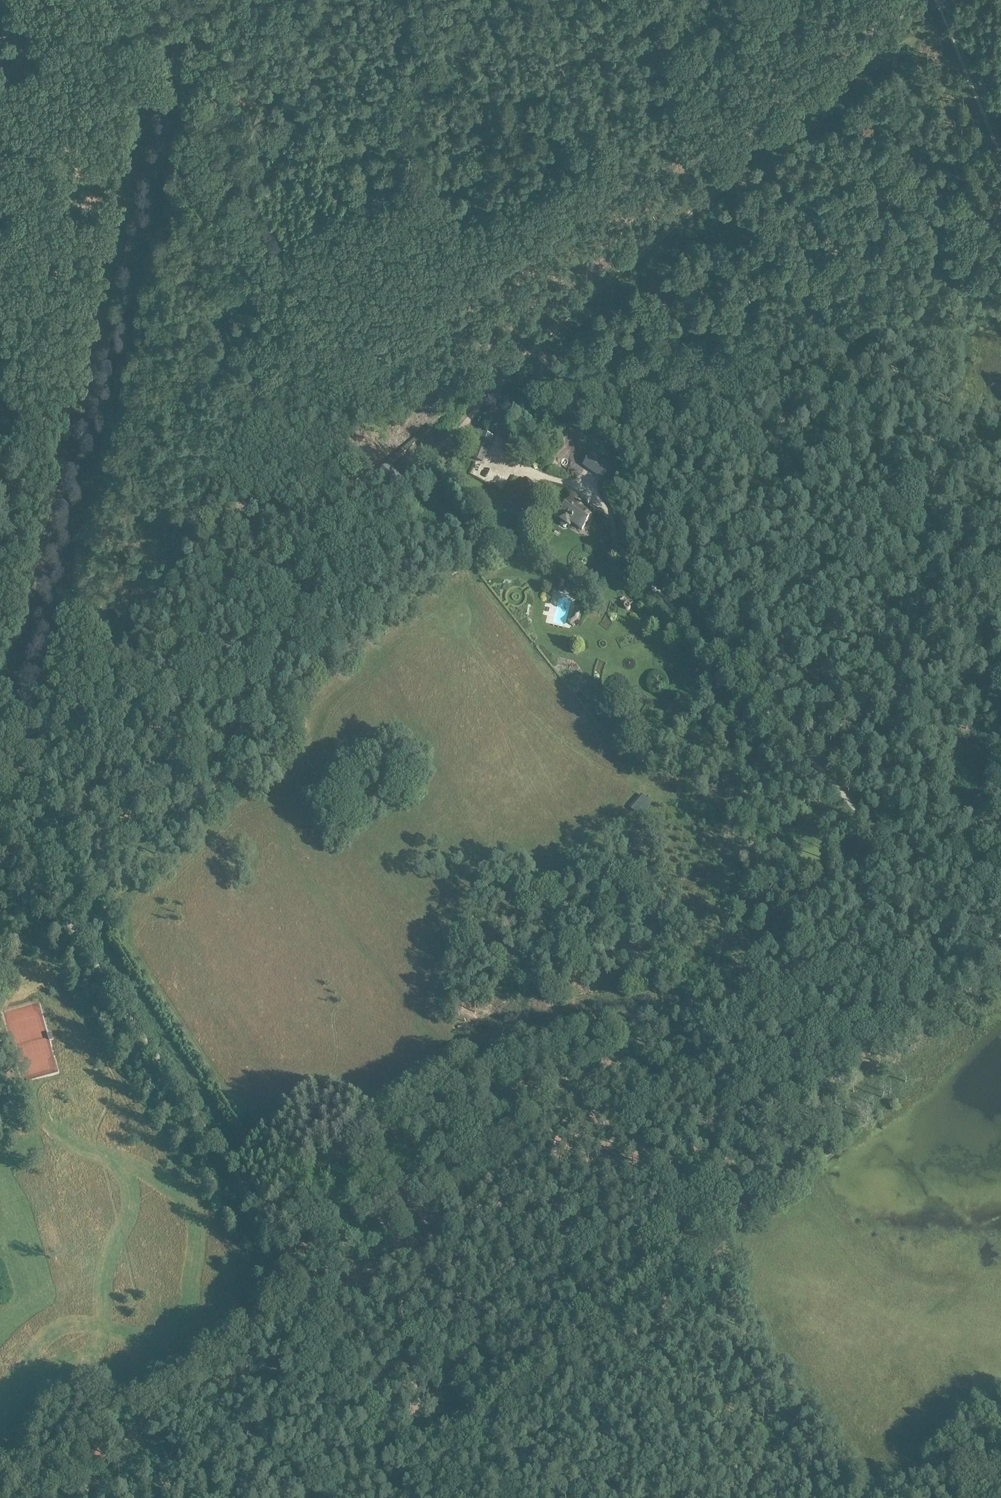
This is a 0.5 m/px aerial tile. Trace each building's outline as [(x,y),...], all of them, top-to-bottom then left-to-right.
[(591,453),(583,465),(602,477),(610,466),(591,453)] [(500,482),(496,488),(503,493),(507,486),(500,482)] [(552,514),(560,519),(560,520),(568,525),(570,523),(581,530),(594,511),(583,504),(584,502),(574,495),(567,504),(563,501),(558,507),(557,506),(552,514)] [(642,794),(630,808),(641,818),(652,804),(642,794)]
